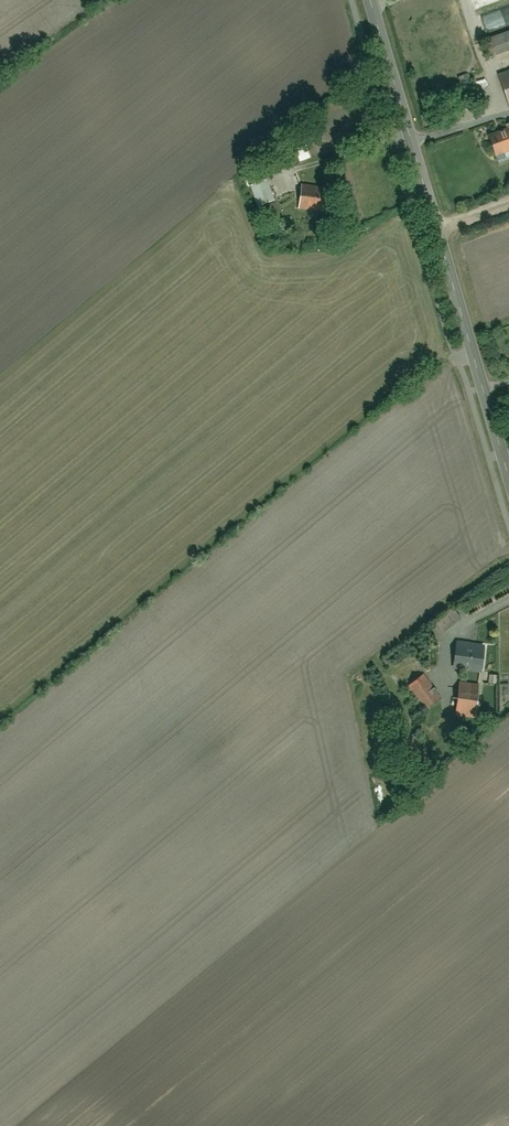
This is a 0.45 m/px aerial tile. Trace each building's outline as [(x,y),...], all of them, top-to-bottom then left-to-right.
[(501,79),(508,103),(508,76),(501,79)] [(499,156),(508,152),(508,128),(491,134),(499,156)] [(254,187),(261,206),(278,200),(271,181),(254,187)] [(303,181),(300,209),(329,212),(332,183),(303,181)] [(458,644),(456,669),(488,672),(490,647),(458,644)] [(428,674),(410,687),(428,713),(446,700),(428,674)] [(461,687),(456,716),(482,721),(487,692),(461,687)]
